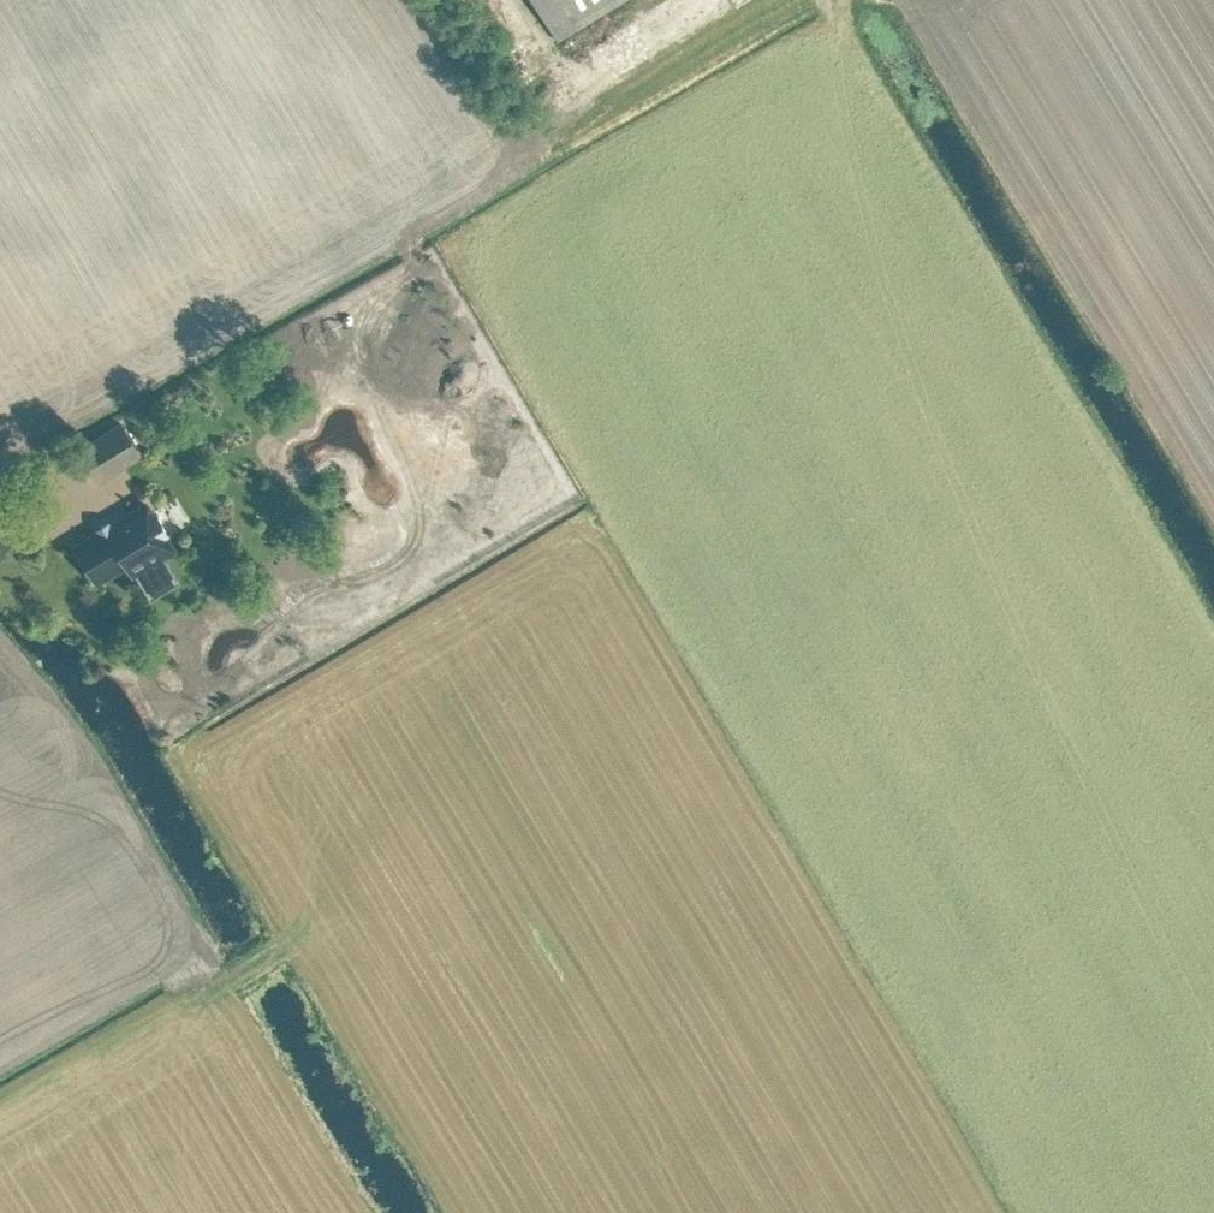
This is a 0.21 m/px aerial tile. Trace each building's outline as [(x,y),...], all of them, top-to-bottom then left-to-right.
[(622,0),(534,0),(558,39),(622,0)] [(125,431),(84,456),(99,481),(140,455),(125,431)] [(95,583),(124,565),(130,575),(171,550),(163,537),(166,535),(154,516),(151,518),(143,505),(109,526),(107,523),(94,531),(96,534),(73,548),(95,583)]
